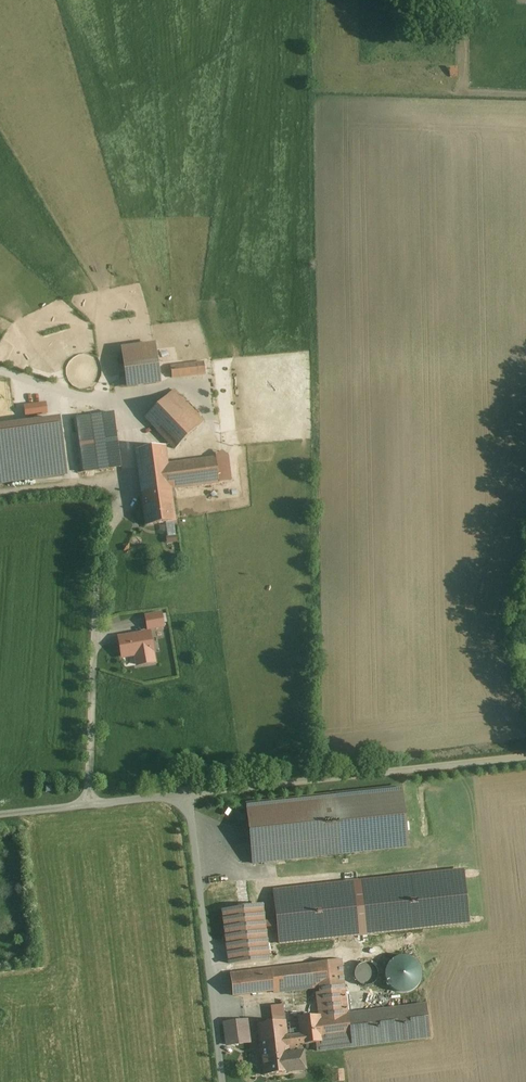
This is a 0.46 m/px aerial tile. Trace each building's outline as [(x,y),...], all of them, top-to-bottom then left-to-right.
[(154,344),(121,348),(127,387),(159,382),(154,344)] [(203,362),(170,366),(171,377),(205,374),(203,362)] [(203,421),(173,390),(144,417),(174,449),(203,421)] [(52,414),(51,402),(28,404),(29,419),(38,418),(38,421),(42,421),(42,415),(52,414)] [(113,413),(75,418),(83,472),(98,470),(92,427),(114,424),(113,413)] [(0,428),(0,486),(67,476),(59,419),(0,428)] [(114,424),(92,427),(98,470),(120,467),(114,424)] [(164,446),(135,450),(146,525),(175,521),(170,489),(167,464),(164,446)] [(215,457),(167,464),(170,489),(218,482),(215,457)] [(161,620),(146,622),(147,629),(162,627),(161,620)] [(149,632),(118,638),(122,657),(135,654),(137,665),(153,662),(152,652),(152,651),(149,632)] [(401,788),(247,804),(254,864),(407,848),(401,788)] [(260,905),(222,910),(229,964),(268,958),(260,905)] [(320,992),(344,989),(341,960),(315,963),(319,985),(320,992)] [(319,985),(315,963),(230,973),(232,995),(319,985)] [(376,979),(377,974),(376,970),(373,966),(370,964),(365,963),(361,964),(357,966),(354,970),(354,975),(355,979),(357,983),(361,985),(366,986),(370,985),(374,982),(376,979)] [(350,1035),(347,1014),(344,989),(320,992),(315,993),(318,1015),(319,1015),(322,1039),(350,1035)] [(350,1035),(322,1039),(322,1042),(316,1043),(317,1051),(429,1037),(424,1005),(347,1014),(350,1035)] [(319,1015),(318,1015),(298,1018),(299,1029),(301,1044),(301,1045),(316,1043),(322,1042),(322,1039),(319,1015)] [(245,1021),(224,1024),(226,1037),(227,1045),(239,1043),(239,1042),(236,1042),(235,1035),(247,1034),(245,1021)] [(288,1049),(285,1031),(284,1021),(258,1025),(264,1075),(305,1069),(302,1052),(288,1054),(288,1049)] [(301,1044),(299,1029),(285,1031),(288,1049),(294,1048),(294,1045),(301,1044)] [(331,1071),(332,1081),(336,1081),(344,1081),(343,1070),(331,1071)]
